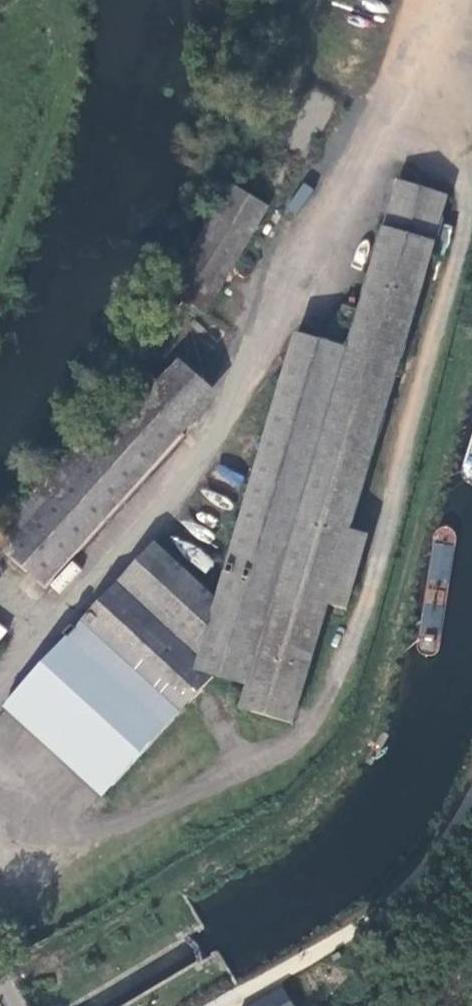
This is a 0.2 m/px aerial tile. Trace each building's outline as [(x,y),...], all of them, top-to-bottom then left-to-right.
[(324,130),(332,99),(309,92),(300,123),(324,130)] [(397,180),(383,227),(436,243),(450,196),(397,180)] [(230,187),(220,205),(257,226),(267,209),(230,187)] [(257,226),(220,205),(169,291),(182,300),(199,310),(205,313),(257,226)] [(436,243),(383,227),(346,349),(297,334),(218,598),(212,597),(156,543),(83,623),(180,712),(216,673),(247,683),(241,706),(293,722),(329,603),(346,608),(361,556),(345,550),(436,243)] [(199,310),(182,300),(135,357),(138,359),(149,369),(199,310)] [(159,378),(149,369),(138,359),(119,380),(129,389),(133,386),(143,396),(159,378)] [(177,360),(159,378),(143,396),(184,432),(217,397),(177,360)] [(129,389),(59,466),(72,478),(41,512),(27,499),(26,498),(0,526),(0,544),(6,550),(4,551),(42,589),(186,434),(184,432),(143,396),(133,386),(129,389)] [(72,478),(59,466),(27,499),(41,512),(72,478)] [(1,640),(8,626),(0,622),(0,639),(1,640)] [(180,712),(83,623),(76,630),(72,627),(64,636),(68,639),(5,707),(104,794),(180,712)]
